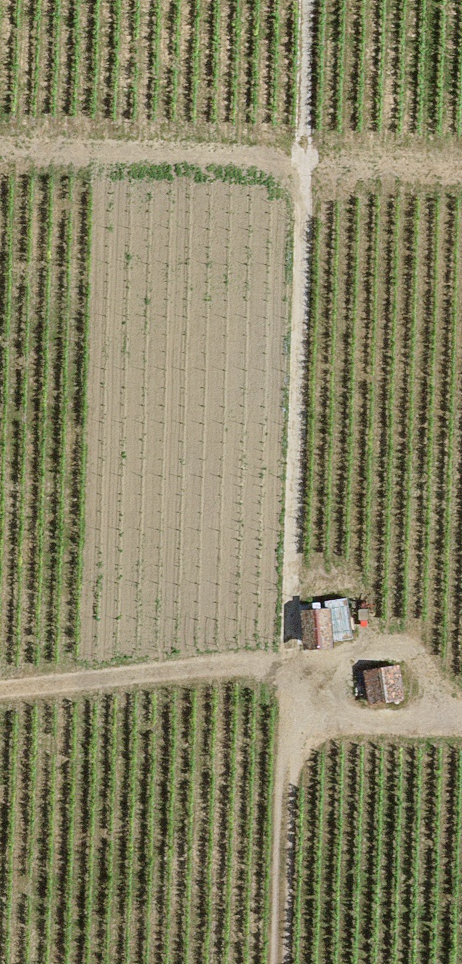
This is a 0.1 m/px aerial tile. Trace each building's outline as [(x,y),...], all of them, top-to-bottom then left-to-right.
[(325,610),(303,611),(306,647),(331,645),(330,634),(349,633),(347,599),(324,600),(325,610)] [(398,665),(364,669),(368,701),(401,698),(398,665)]
